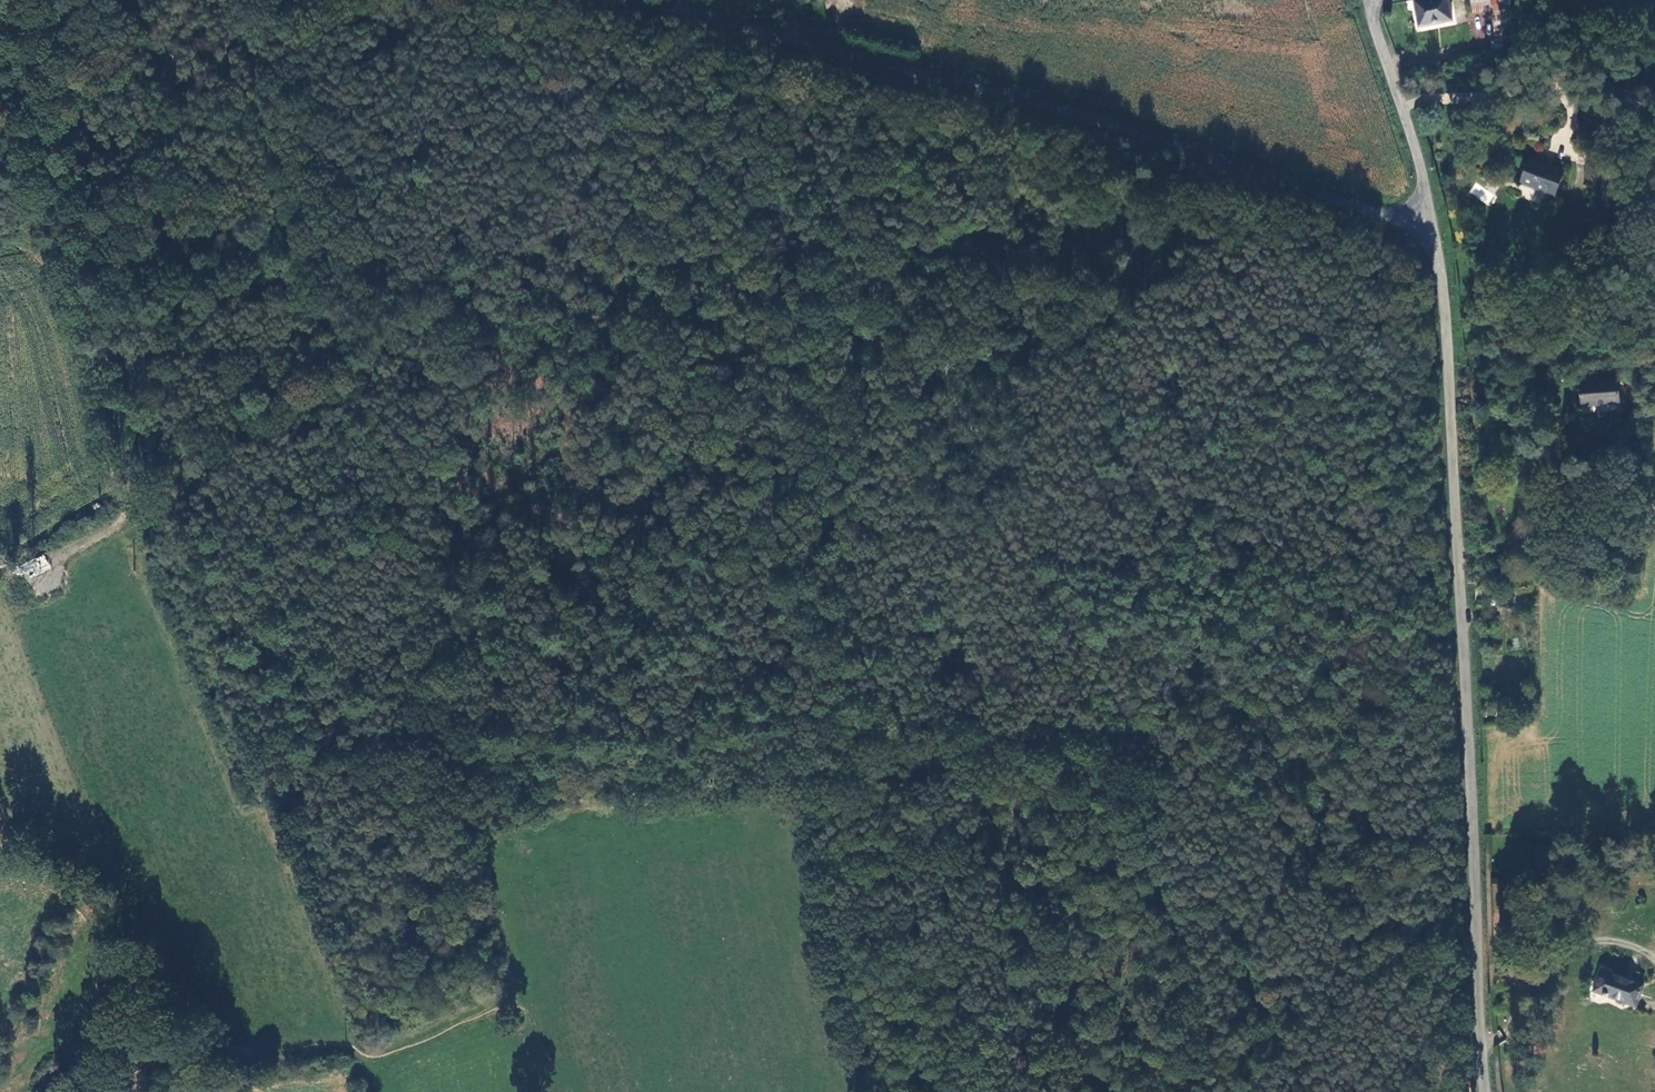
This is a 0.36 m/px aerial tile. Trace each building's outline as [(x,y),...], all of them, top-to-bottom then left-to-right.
[(1451,0),(1460,0),(1414,0),(1419,27),(1454,22),(1451,0)] [(1463,14),(1492,11),(1495,50),(1514,47),(1511,0),(1462,0),(1463,14)] [(1442,94),(1442,103),(1468,103),(1468,94),(1442,94)] [(1565,171),(1529,159),(1521,184),(1555,197),(1565,171)] [(1620,378),(1581,381),(1583,406),(1622,403),(1620,378)] [(20,564),(26,579),(51,569),(44,554),(20,564)] [(1515,594),(1515,604),(1528,604),(1528,594),(1515,594)] [(1645,984),(1602,968),(1593,993),(1637,1008),(1641,997),(1645,984)] [(1544,1057),(1545,1047),(1534,1045),(1533,1056),(1544,1057)]
